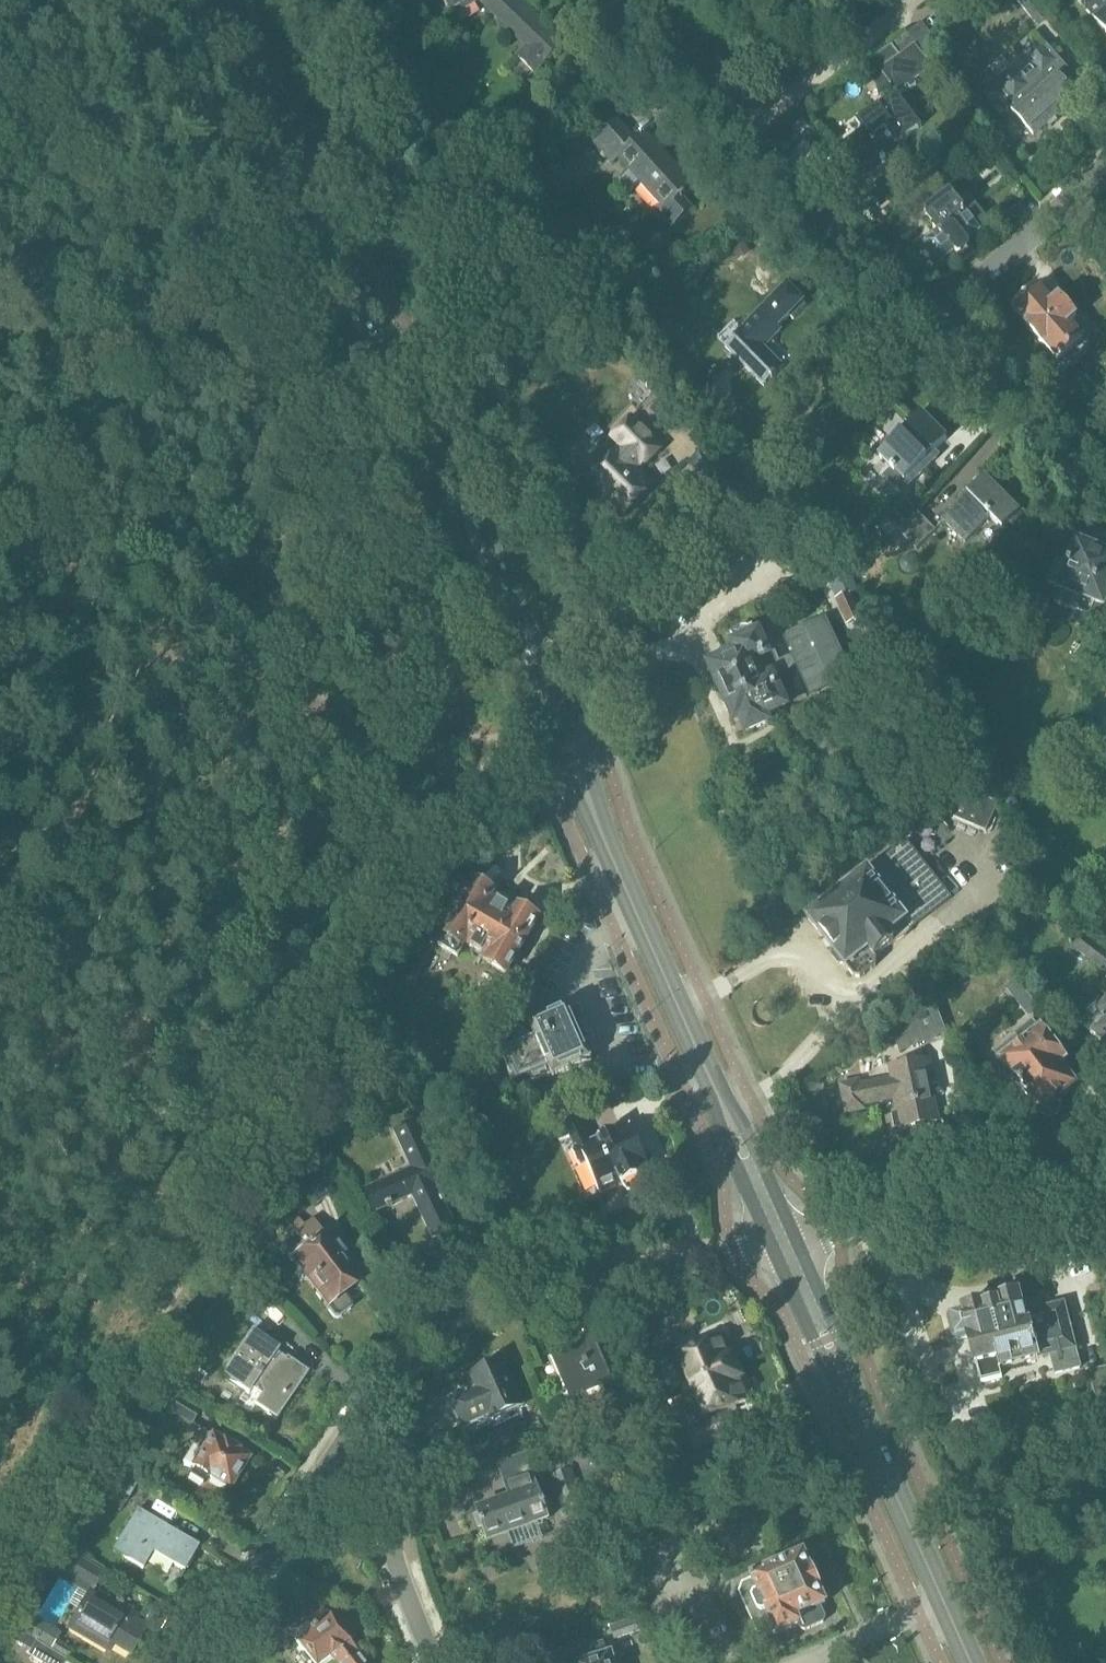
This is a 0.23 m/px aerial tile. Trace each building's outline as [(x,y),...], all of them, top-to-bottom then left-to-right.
[(455,18),(485,0),(492,7),(489,8),(530,47),(520,57),(536,73),(546,63),(547,64),(566,44),(549,27),(548,28),(518,0),(444,0),(455,18)] [(1036,0),(1016,0),(1037,26),(1049,15),(1036,0)] [(1097,21),(1105,31),(1105,13),(1097,21)] [(939,31),(918,47),(925,57),(946,40),(939,31)] [(915,83),(934,69),(925,57),(918,47),(918,46),(883,71),(899,93),(858,123),(863,130),(845,143),(867,173),(882,162),(884,165),(887,163),(892,171),(908,159),(898,145),(923,127),(902,98),(917,87),(915,83)] [(1034,136),(1077,98),(1066,87),(1074,80),(1048,50),(1030,65),(1038,74),(1028,83),(1020,75),(1002,90),(1017,107),(1012,111),(1034,136)] [(683,198),(696,186),(647,132),(637,141),(618,121),(595,143),(614,164),(619,159),(629,170),(619,179),(619,187),(624,193),(633,192),(642,183),(661,204),(657,208),(673,227),(693,209),(683,198)] [(969,248),(970,244),(968,242),(982,230),(966,210),(965,210),(951,193),(926,214),(937,228),(935,229),(938,233),(926,243),(943,263),(957,251),(958,253),(962,254),(969,248)] [(795,320),(809,307),(789,286),(726,347),(765,387),(784,368),(765,349),(782,332),(779,329),(791,316),(795,320)] [(1058,362),(1083,339),(1070,324),(1076,319),(1058,298),(1052,304),(1039,288),(1013,311),(1058,362)] [(947,438),(932,423),(921,412),(893,440),(892,440),(889,438),(876,452),(878,454),(892,468),(890,469),(891,469),(885,475),(903,492),(923,472),(923,473),(939,457),(934,452),(947,438)] [(654,487),(637,471),(643,465),(645,467),(661,449),(632,422),(616,439),(627,450),(622,456),(620,454),(616,458),(609,451),(602,451),(588,466),(588,473),(596,480),(592,483),(626,516),(654,487)] [(1012,503),(986,477),(944,519),(966,541),(991,517),(1003,529),(1011,522),(1014,525),(1026,513),(1014,501),(1012,503)] [(906,500),(887,519),(899,530),(917,511),(906,500)] [(917,511),(899,530),(917,549),(936,530),(917,511)] [(1078,542),(1068,565),(1060,562),(1056,564),(1049,581),(1051,585),(1059,588),(1054,602),(1105,623),(1105,554),(1078,542)] [(849,625),(861,619),(850,595),(858,592),(846,563),(826,572),(849,625)] [(771,669),(775,677),(799,666),(811,693),(849,676),(824,621),(786,638),(794,656),(779,663),(780,665),(771,669)] [(780,665),(779,663),(773,649),(777,648),(769,631),(758,636),(758,634),(757,635),(752,625),(748,627),(746,626),(744,626),(742,627),(740,627),(739,628),(738,629),(737,631),(736,632),(731,634),(736,644),(735,644),(735,646),(724,651),(721,661),(710,666),(712,672),(711,676),(714,684),(719,685),(725,700),(724,705),(727,712),(732,714),(735,722),(741,719),(747,732),(768,723),(765,716),(781,709),(777,702),(782,700),(773,679),(775,678),(775,677),(771,669),(780,665)] [(1096,704),(1086,703),(1084,721),(1095,722),(1096,704)] [(1073,733),(1072,745),(1093,747),(1094,735),(1073,733)] [(998,804),(962,788),(950,816),(986,831),(998,804)] [(912,929),(912,928),(937,909),(949,899),(906,843),(894,852),(809,917),(833,949),(832,954),(838,962),(844,962),(853,975),(860,976),(876,964),(877,957),(875,955),(895,941),(896,941),(898,942),(899,942),(902,943),(904,942),(906,941),(908,941),(909,939),(910,938),(911,937),(911,936),(912,934),(912,933),(912,931),(912,929)] [(495,891),(477,880),(439,944),(459,956),(467,943),(486,954),(483,958),(489,961),(488,961),(509,973),(541,917),(522,906),(523,903),(522,900),(520,897),(505,888),(501,887),(498,888),(495,891)] [(1073,949),(1105,973),(1105,951),(1084,934),(1073,949)] [(1030,1018),(1040,1010),(1016,981),(1005,990),(1027,1017),(1029,1015),(1030,1018)] [(1099,1014),(1105,1019),(1093,1036),(1105,1045),(1105,1004),(1099,1014)] [(554,1077),(594,1059),(570,1005),(541,1018),(540,1016),(533,1011),(528,1019),(535,1033),(499,1049),(517,1089),(552,1073),(554,1077)] [(936,1007),(909,1022),(910,1023),(913,1032),(920,1050),(949,1038),(936,1007)] [(1051,1118),(1065,1107),(1064,1102),(1062,1099),(1078,1086),(1061,1066),(1067,1061),(1033,1021),(1011,1039),(1020,1050),(1003,1064),(1008,1069),(1006,1074),(1012,1081),(1017,1081),(1046,1116),(1051,1118)] [(935,1137),(932,1123),(938,1122),(930,1081),(933,1080),(929,1060),(892,1068),(894,1079),(860,1085),(859,1081),(841,1084),(846,1112),(865,1109),(864,1105),(897,1098),(903,1129),(909,1128),(912,1141),(935,1137)] [(645,1192),(649,1184),(647,1176),(646,1174),(653,1171),(632,1124),(590,1142),(579,1117),(572,1121),(562,1098),(543,1105),(553,1129),(555,1128),(561,1141),(571,1136),(577,1148),(574,1150),(581,1166),(588,1162),(603,1194),(622,1185),(623,1187),(628,1194),(637,1196),(645,1192)] [(414,1167),(368,1188),(377,1210),(394,1203),(393,1202),(414,1193),(433,1236),(455,1226),(442,1197),(453,1192),(447,1179),(450,1177),(441,1155),(436,1157),(419,1120),(397,1130),(414,1167)] [(328,1196),(310,1170),(298,1178),(317,1205),(328,1196)] [(314,1218),(304,1226),(298,1217),(290,1223),(296,1231),(304,1242),(288,1254),(297,1267),(295,1272),(301,1279),(306,1279),(334,1316),(338,1317),(351,1307),(351,1303),(344,1293),(361,1281),(314,1218)] [(1058,1373),(1083,1366),(1078,1348),(1078,1347),(1066,1301),(1026,1312),(1021,1293),(998,1300),(999,1304),(987,1307),(986,1303),(964,1309),(964,1310),(952,1313),(950,1318),(955,1336),(959,1339),(970,1336),(978,1365),(979,1364),(984,1382),(1004,1377),(1002,1369),(1040,1358),(1053,1354),(1058,1373)] [(277,1419),(309,1372),(278,1351),(280,1349),(253,1330),(222,1375),(249,1394),(253,1389),(262,1395),(255,1404),(277,1419)] [(643,1365),(658,1358),(661,1366),(678,1358),(677,1355),(679,1354),(680,1354),(671,1333),(636,1348),(643,1365)] [(678,1358),(691,1388),(739,1368),(733,1355),(728,1357),(719,1337),(680,1354),(679,1354),(677,1355),(678,1358)] [(636,1374),(614,1383),(606,1366),(603,1368),(592,1343),(554,1359),(572,1401),(588,1394),(595,1410),(620,1399),(627,1415),(649,1406),(636,1374)] [(493,1415),(521,1403),(503,1363),(475,1376),(481,1388),(453,1400),(464,1426),(492,1413),(493,1415)] [(1099,1413),(1105,1411),(1105,1367),(1088,1372),(1099,1413)] [(705,1419),(706,1419),(720,1413),(748,1401),(739,1381),(744,1379),(739,1368),(691,1388),(705,1419)] [(160,1385),(151,1401),(191,1426),(201,1410),(160,1385)] [(722,1417),(720,1413),(706,1419),(707,1423),(688,1432),(696,1452),(735,1436),(726,1415),(722,1417)] [(237,1475),(249,1457),(238,1451),(239,1449),(225,1440),(224,1442),(203,1429),(194,1444),(203,1450),(193,1466),(195,1467),(191,1474),(203,1482),(208,1475),(209,1476),(210,1475),(230,1487),(232,1484),(235,1484),(239,1478),(237,1475)] [(583,1498),(572,1470),(555,1476),(566,1505),(583,1498)] [(509,1534),(550,1519),(534,1473),(505,1484),(511,1500),(478,1512),(479,1514),(475,1516),(479,1528),(483,1527),(494,1557),(515,1549),(509,1534)] [(704,1513),(719,1506),(713,1493),(698,1500),(704,1513)] [(185,1570),(199,1546),(138,1509),(114,1550),(144,1568),(154,1551),(185,1570)] [(65,1550),(56,1566),(95,1588),(104,1573),(65,1550)] [(805,1555),(755,1579),(743,1584),(739,1593),(757,1635),(766,1639),(778,1634),(778,1635),(781,1634),(781,1635),(803,1625),(804,1628),(808,1629),(826,1621),(828,1617),(822,1606),(828,1604),(820,1586),(814,1572),(813,1572),(805,1555)] [(147,1625),(110,1604),(112,1598),(99,1590),(95,1596),(90,1592),(69,1627),(109,1650),(112,1643),(131,1654),(147,1625)] [(354,1646),(324,1608),(291,1634),(314,1662),(322,1662),(331,1656),(336,1662),(364,1662),(360,1657),(361,1656),(354,1646)] [(58,1636),(24,1615),(16,1628),(50,1648),(58,1636)] [(641,1616),(611,1626),(615,1640),(646,1630),(641,1616)] [(30,1650),(36,1640),(18,1630),(12,1640),(30,1650)] [(41,1662),(65,1662),(66,1660),(36,1642),(28,1656),(41,1662)] [(561,1656),(563,1662),(615,1662),(611,1653),(609,1654),(605,1642),(561,1656)]
